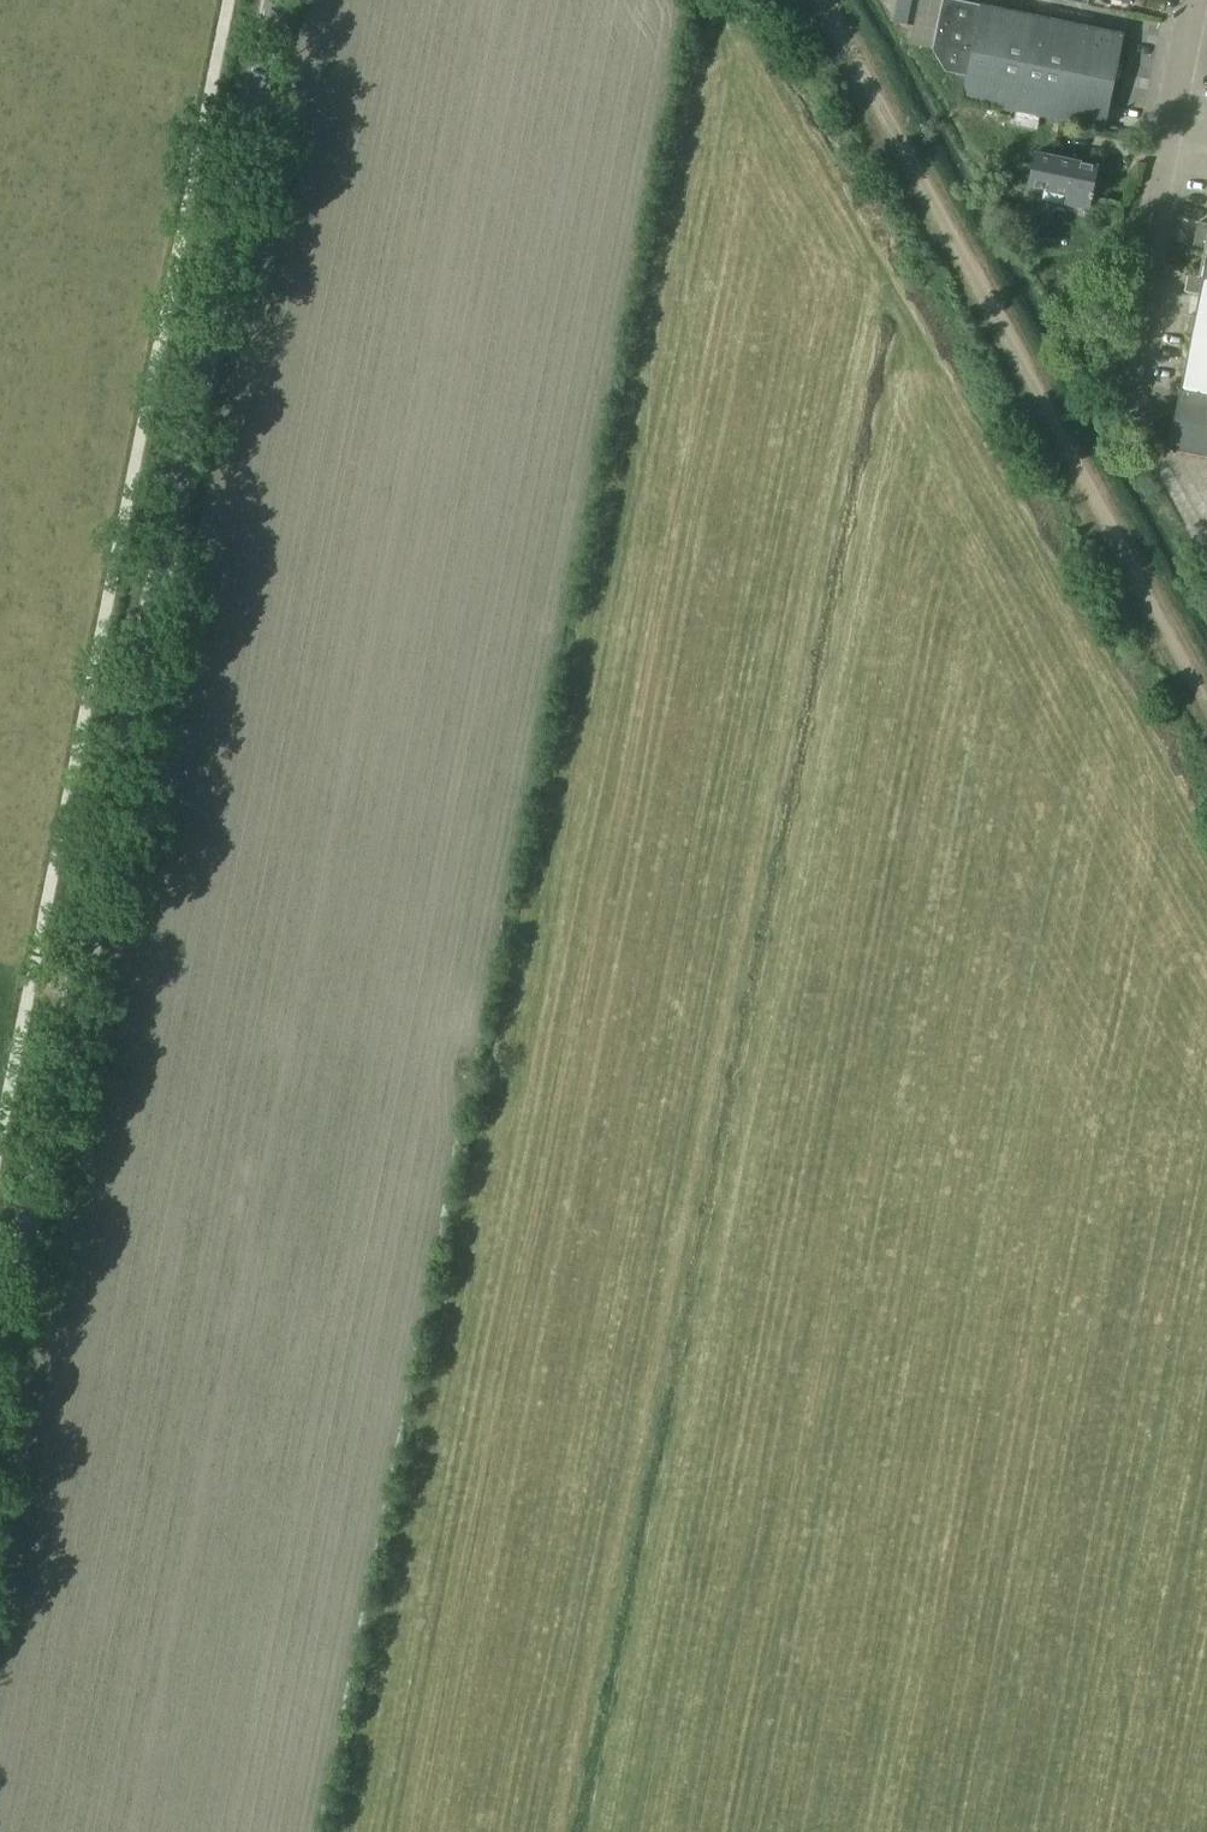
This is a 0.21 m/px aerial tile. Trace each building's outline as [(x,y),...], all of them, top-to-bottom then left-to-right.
[(932,47),(933,50),(943,73),(965,77),(960,100),(1102,131),(1122,35),(954,0),(942,0),(932,47)] [(1033,156),(1027,188),(1066,196),(1064,205),(1087,210),(1095,169),(1033,156)] [(1168,450),(1206,458),(1206,226),(1199,224),(1195,246),(1193,245),(1193,247),(1205,249),(1200,277),(1199,277),(1199,279),(1202,279),(1202,280),(1189,278),(1186,292),(1199,295),(1195,317),(1190,316),(1187,334),(1191,335),(1179,398),(1168,450)]
